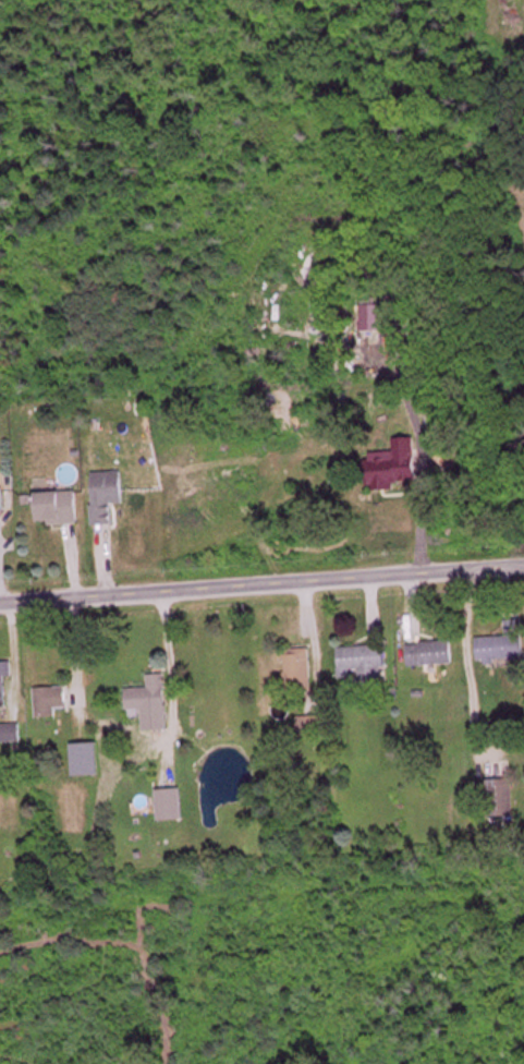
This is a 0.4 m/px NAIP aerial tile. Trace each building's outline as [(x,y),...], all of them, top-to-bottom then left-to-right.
[(372,452),(372,491),(397,491),(397,480),(419,480),(419,438),(397,438),(397,452),(372,452)] [(97,526),(116,526),(115,505),(127,504),(126,472),(95,473),(97,526)] [(43,525),(81,525),(80,492),(42,493),(43,525)] [(509,622),(510,638),(480,639),(481,662),(523,660),(523,621),(509,622)] [(456,666),(455,642),(411,643),(412,667),(456,666)] [(341,648),(342,680),(356,679),(356,671),(362,671),(363,687),(388,686),(387,647),(341,648)] [(316,692),(315,649),(289,650),(289,693),(316,692)] [(8,692),(8,677),(14,677),(14,663),(0,663),(0,692),(8,692)] [(130,711),(168,711),(168,675),(151,675),(151,689),(130,689),(130,711)] [(69,708),(69,689),(38,689),(38,720),(58,720),(58,708),(69,708)] [(326,733),(326,719),(301,719),(302,733),(326,733)] [(22,743),(22,726),(0,726),(0,743),(22,743)] [(101,777),(101,745),(74,745),(74,777),(101,777)] [(65,757),(54,757),(54,776),(65,776),(65,757)] [(515,781),(489,781),(489,820),(515,820),(515,781)] [(184,821),(184,792),(160,792),(160,821),(184,821)]
